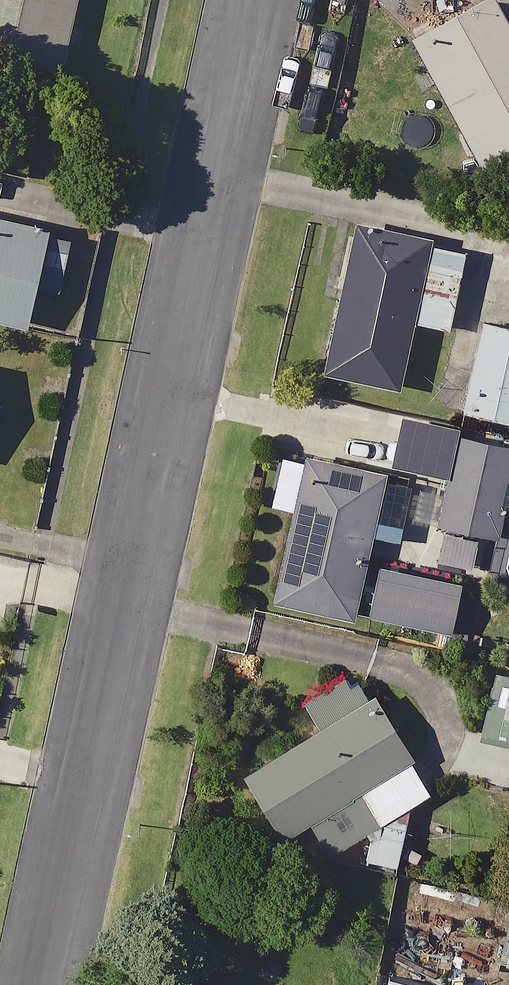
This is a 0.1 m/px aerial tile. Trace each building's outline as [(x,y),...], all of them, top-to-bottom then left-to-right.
[(53,68),(69,0),(0,0),(0,56),(53,68)] [(486,0),(480,0),(405,38),(477,177),(508,161),(508,45),(486,0)] [(0,217),(0,320),(15,323),(38,226),(0,217)] [(459,248),(348,221),(313,369),(391,387),(407,320),(440,327),(459,248)] [(475,320),(455,409),(508,421),(508,328),(475,320)] [(495,508),(508,511),(508,443),(451,431),(433,524),(489,535),(495,508)] [(379,468),(298,450),(265,599),(347,618),(349,609),(441,630),(453,581),(359,559),(379,468)] [(390,864),(402,801),(421,789),(345,668),(294,700),(311,727),(238,773),(277,834),(304,817),(325,851),(361,827),(356,858),(390,864)] [(486,669),(472,734),(508,742),(508,674),(486,669)] [(380,974),(377,984),(434,984),(380,974)]
